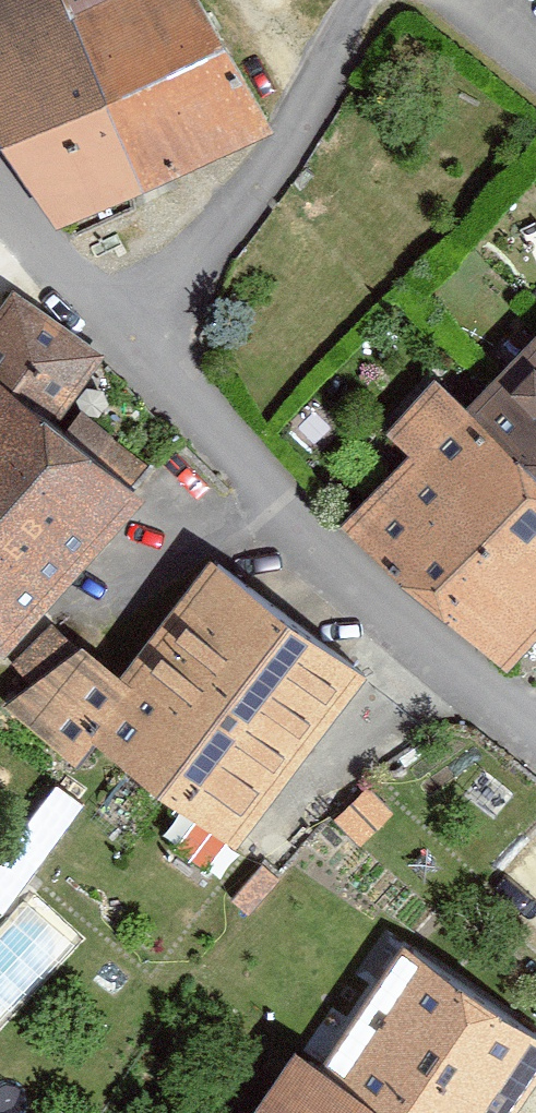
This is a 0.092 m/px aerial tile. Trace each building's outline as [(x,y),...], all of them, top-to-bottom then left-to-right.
[(64,228),(278,119),(212,0),(0,0),(0,133),(64,228)] [(15,286),(0,308),(0,647),(6,652),(143,491),(61,414),(107,352),(15,286)] [(466,401),(438,375),(388,429),(410,450),(344,519),(506,667),(535,634),(535,331),(466,401)] [(368,669),(212,551),(121,671),(82,639),(76,644),(50,622),(12,665),(33,679),(5,700),(77,757),(95,733),(237,842),(368,669)] [(392,812),(367,784),(335,818),(360,843),(392,812)] [(15,843),(0,863),(0,902),(6,906),(42,863),(15,843)] [(280,877),(263,862),(232,899),(249,914),(280,877)] [(248,1112),(518,1112),(535,1085),(535,1029),(403,937),(323,1060),(294,1042),(248,1112)]
